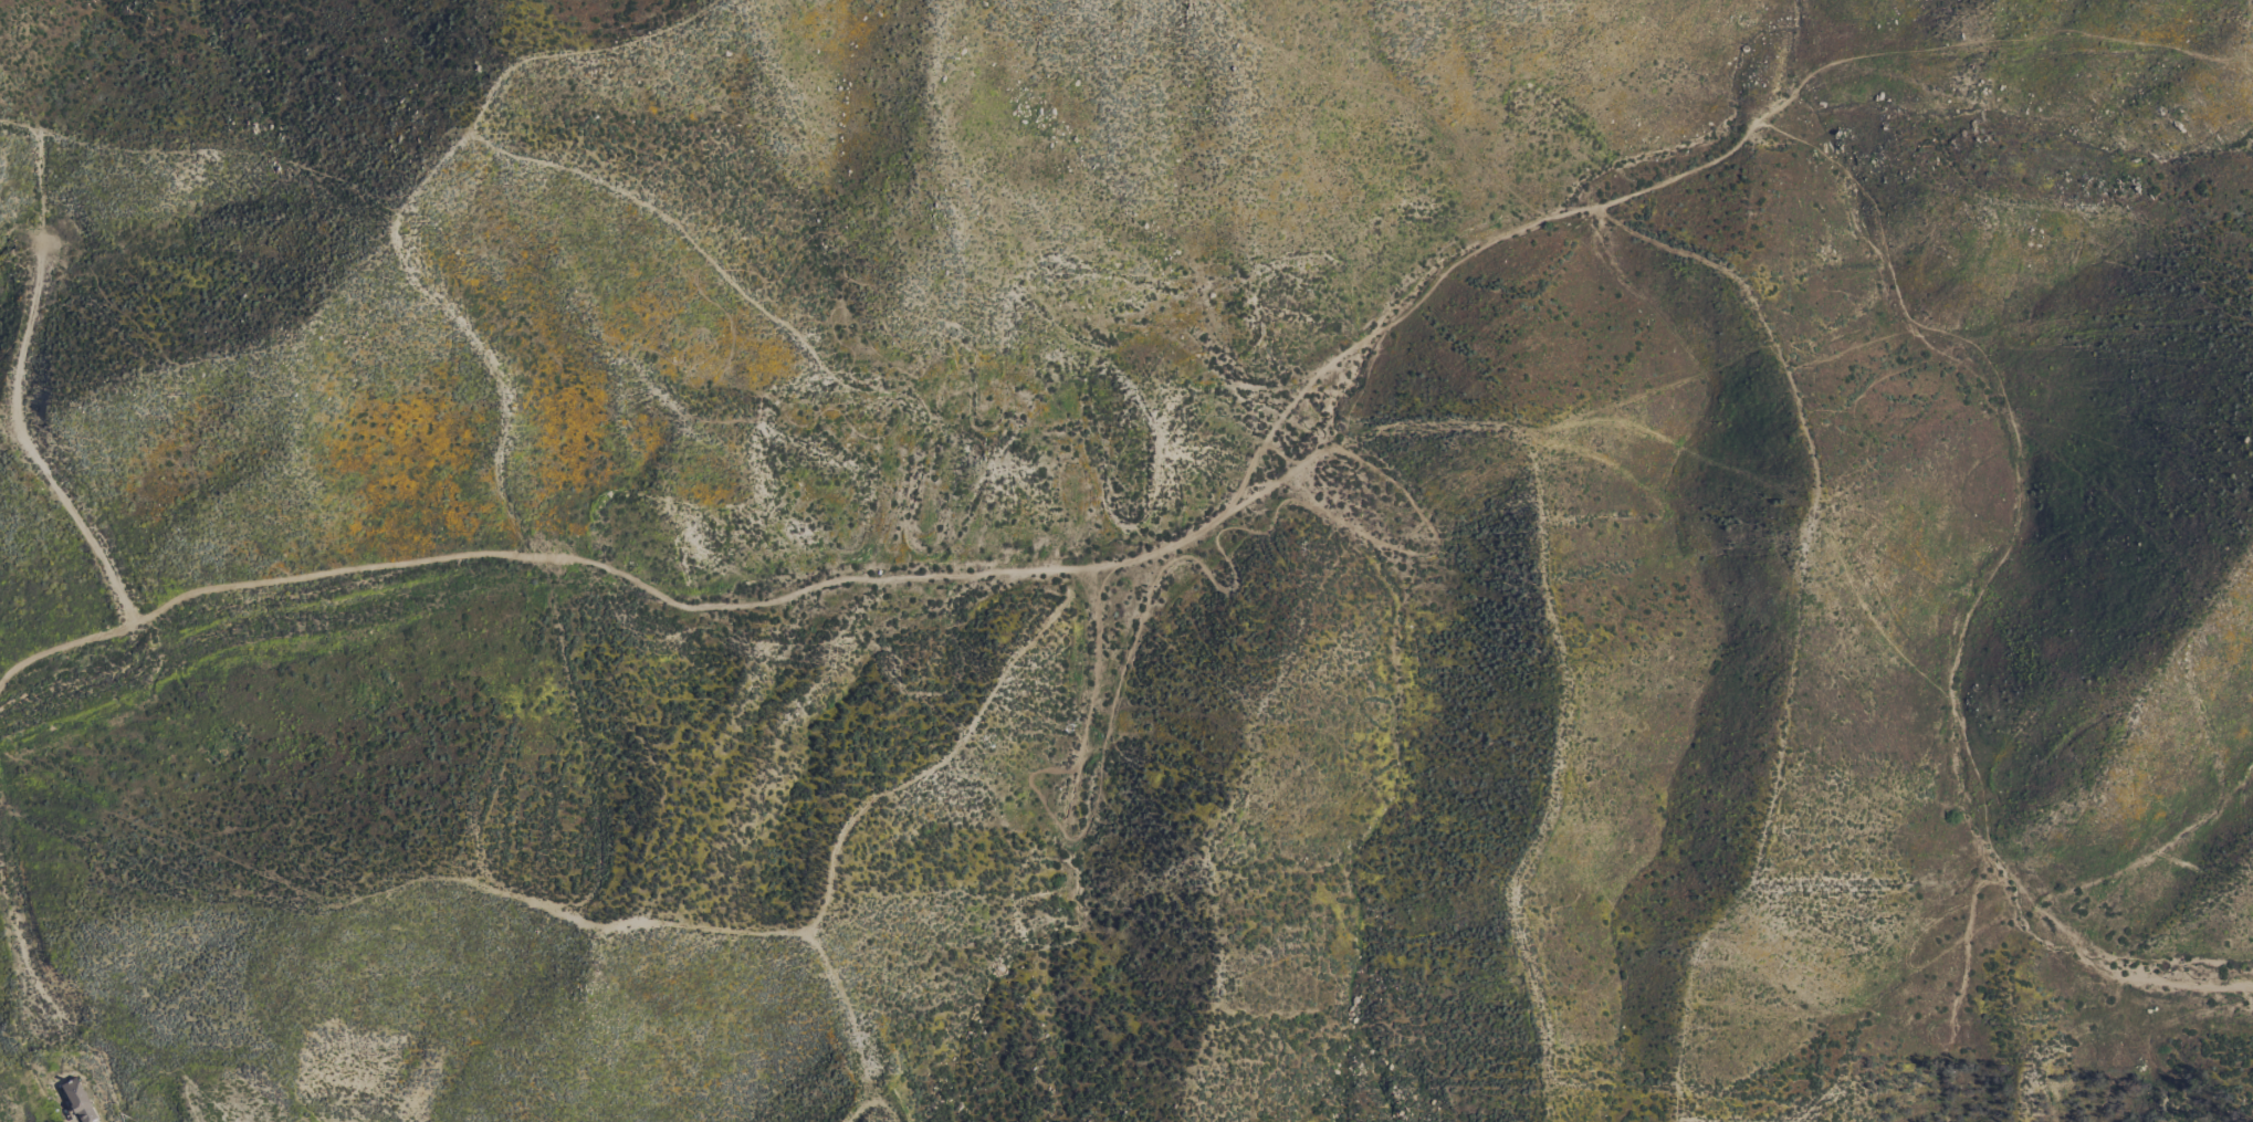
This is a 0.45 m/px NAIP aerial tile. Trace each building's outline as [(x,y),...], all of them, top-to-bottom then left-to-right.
[(77,1121),(89,1121),(96,1119),(79,1078),(62,1085),(77,1121)]
